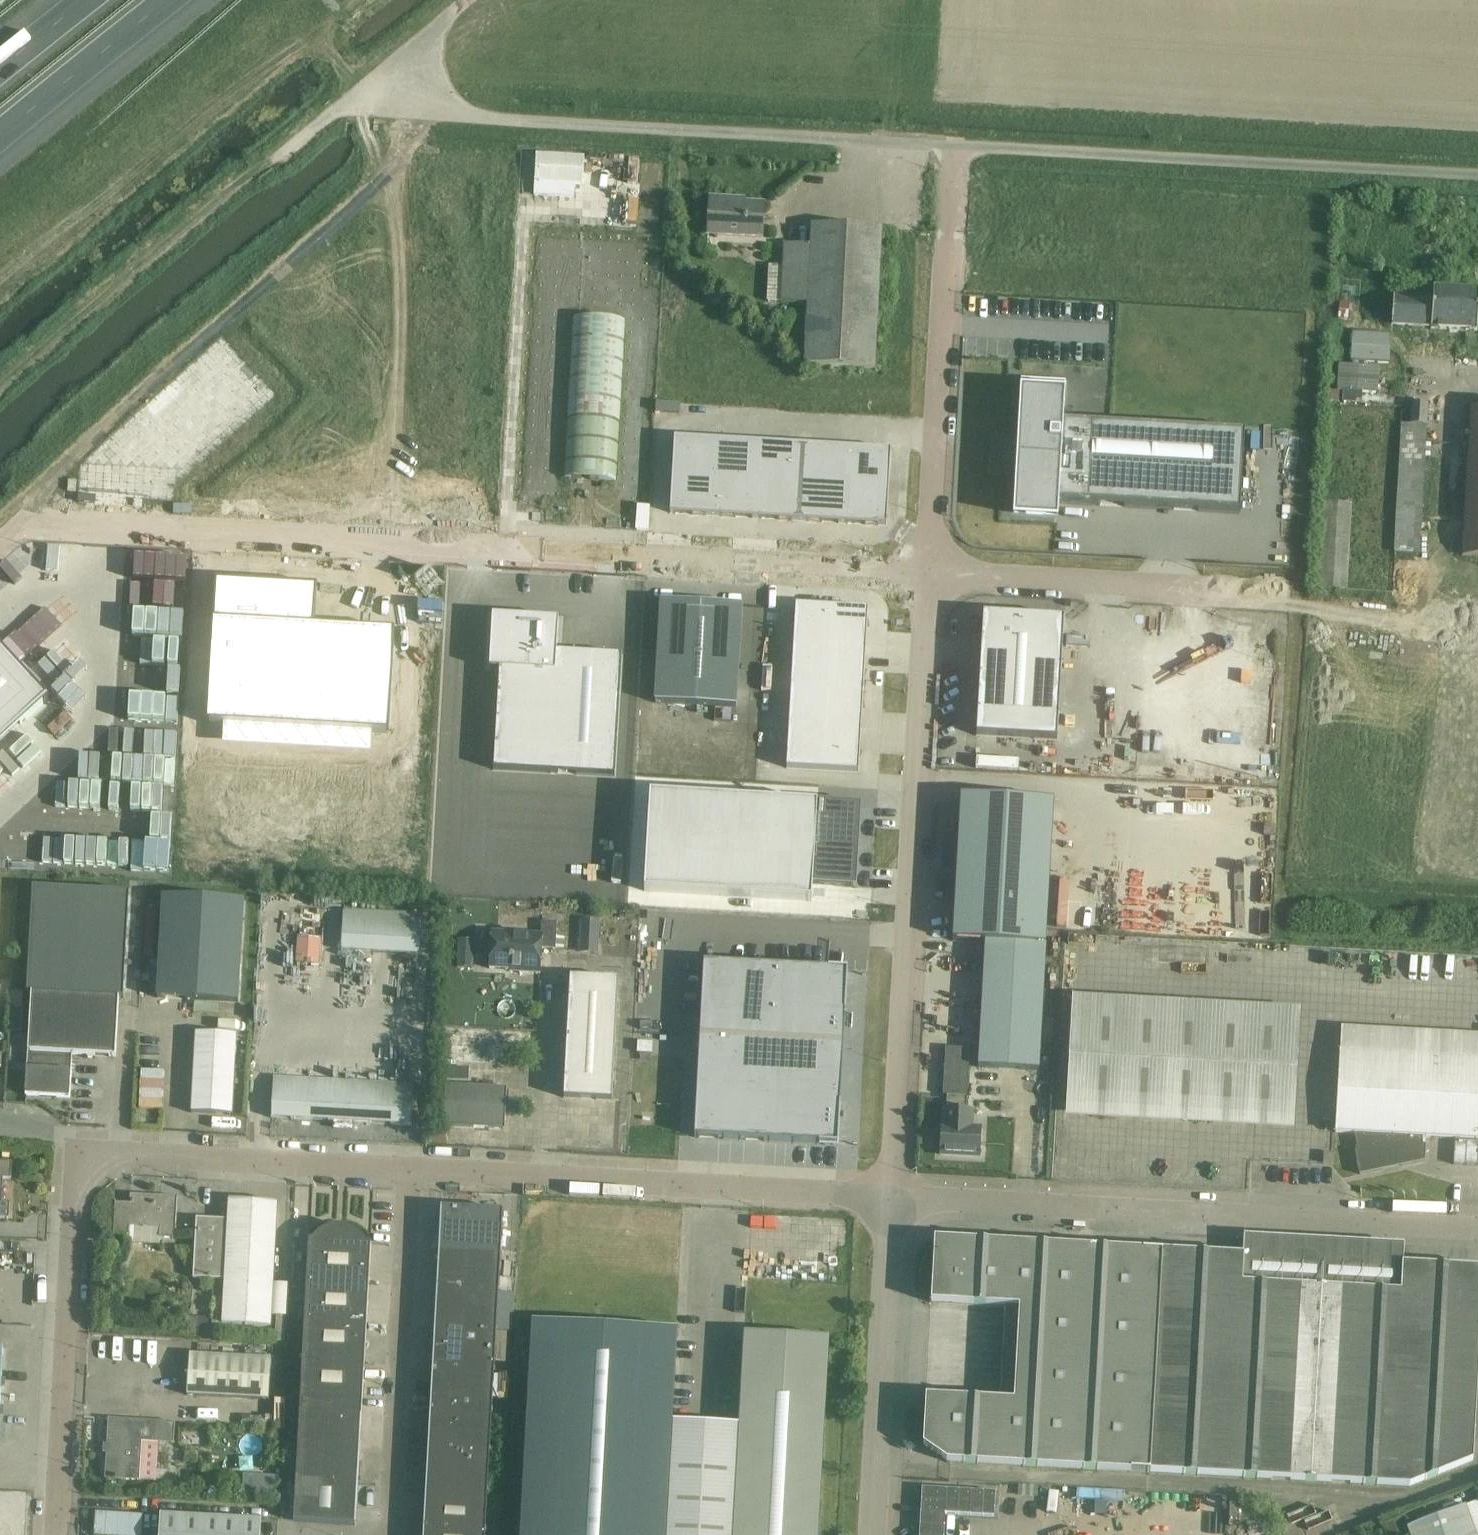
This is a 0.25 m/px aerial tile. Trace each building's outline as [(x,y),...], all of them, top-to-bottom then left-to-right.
[(535,183),(534,195),(574,198),(575,185),(583,186),(584,159),(536,156),(535,183)] [(762,238),(762,225),(763,205),(736,203),(736,200),(710,198),(709,218),(708,235),(762,238)] [(769,303),(781,303),(808,305),(805,366),(874,370),(881,229),(812,226),(811,247),(784,245),(783,267),(771,267),(769,303)] [(1477,315),(1477,291),(1433,289),(1432,300),(1393,298),(1391,325),(1431,327),(1430,330),(1477,332),(1477,315)] [(1340,304),(1338,320),(1350,321),(1351,306),(1340,304)] [(574,318),(565,478),(617,481),(626,322),(574,318)] [(1353,333),(1352,364),(1388,366),(1390,335),(1353,333)] [(1340,365),(1338,392),(1343,392),(1362,393),(1376,394),(1377,368),(1340,365)] [(1021,380),(1013,516),(1058,519),(1059,504),(1240,514),(1244,433),(1063,423),(1066,382),(1021,380)] [(1329,392),(1328,402),(1338,402),(1339,393),(1329,392)] [(1421,555),(1428,404),(1413,404),(1411,425),(1401,424),(1394,553),(1421,555)] [(1469,427),(1462,557),(1477,557),(1477,407),(1470,407),(1469,427)] [(892,451),(674,438),(670,514),(887,527),(892,451)] [(1348,590),(1353,503),(1323,501),(1318,588),(1348,590)] [(742,607),(661,602),(655,704),(736,708),(742,607)] [(868,610),(795,605),(786,769),(859,773),(868,610)] [(244,612),(233,792),(334,798),(338,719),(340,719),(341,699),(370,701),(371,681),(381,682),(385,620),(244,612)] [(1020,617),(983,615),(982,639),(976,736),(1057,741),(1064,620),(1020,617)] [(492,617),(489,670),(499,671),(493,771),(615,778),(622,656),(557,652),(559,620),(492,617)] [(48,700),(0,648),(0,744),(48,700)] [(650,796),(645,892),(812,901),(813,885),(853,887),(858,807),(817,805),(650,796)] [(965,796),(956,942),(985,943),(978,1066),(1038,1069),(1054,802),(965,796)] [(31,993),(26,1096),(70,1099),(73,1055),(116,1058),(119,998),(124,999),(130,893),(33,888),(27,993),(31,993)] [(339,926),(341,896),(318,895),(317,925),(339,926)] [(164,896),(158,997),(240,1002),(245,901),(164,896)] [(444,943),(445,902),(364,899),(362,939),(444,943)] [(582,920),(580,953),(598,953),(600,921),(582,920)] [(555,950),(557,930),(557,923),(542,922),(541,935),(491,933),(490,969),(519,970),(519,974),(540,975),(541,949),(555,950)] [(348,944),(350,968),(360,968),(359,944),(348,944)] [(704,961),(695,1137),(838,1145),(848,969),(704,961)] [(618,981),(570,978),(564,1098),(612,1101),(618,981)] [(245,983),(245,994),(262,995),(262,984),(245,983)] [(11,992),(11,1007),(23,1008),(24,992),(11,992)] [(1066,1118),(1293,1130),(1300,1010),(1072,998),(1066,1118)] [(191,1057),(191,1007),(163,1008),(164,1057),(191,1057)] [(232,1116),(233,1096),(236,1035),(196,1033),(192,1114),(232,1116)] [(966,1110),(969,1050),(946,1049),(943,1096),(947,1096),(945,1127),(941,1127),(940,1155),(980,1157),(981,1137),(982,1129),(971,1128),(972,1110),(966,1110)] [(1340,1053),(1336,1113),(1335,1133),(1354,1134),(1358,1151),(1354,1152),(1359,1175),(1424,1162),(1425,1146),(1422,1145),(1423,1138),(1477,1141),(1477,1061),(1340,1053)] [(274,1078),(271,1118),(331,1122),(411,1126),(414,1086),(333,1081),(274,1078)] [(446,1086),(443,1128),(505,1131),(507,1089),(446,1086)] [(990,1101),(989,1116),(1007,1117),(1007,1102),(990,1101)] [(1042,1105),(1042,1118),(1058,1118),(1057,1104),(1042,1105)] [(9,1220),(10,1204),(2,1203),(3,1179),(11,1180),(12,1164),(0,1163),(0,1219),(9,1220)] [(175,1239),(176,1218),(177,1198),(130,1195),(130,1205),(115,1204),(113,1236),(129,1237),(130,1227),(160,1229),(160,1238),(175,1239)] [(286,1318),(288,1318),(290,1285),(273,1284),(278,1204),(229,1201),(228,1221),(196,1219),(193,1279),(202,1279),(201,1289),(216,1290),(217,1280),(225,1281),(224,1301),(214,1300),(213,1317),(192,1316),(191,1333),(212,1334),(212,1326),(222,1327),(222,1325),(271,1327),(271,1317),(276,1318),(275,1342),(285,1343),(286,1318)] [(441,1209),(439,1250),(501,1253),(503,1212),(441,1209)] [(589,1218),(588,1233),(625,1234),(626,1220),(589,1218)] [(688,1231),(636,1229),(634,1267),(687,1269),(688,1231)] [(366,1326),(371,1244),(364,1244),(359,1238),(352,1233),(345,1230),(336,1230),(329,1232),(321,1236),(316,1241),(309,1241),(305,1323),(366,1326)] [(808,1270),(852,1264),(854,1254),(852,1243),(843,1241),(796,1248),(794,1233),(790,1257),(770,1254),(773,1239),(754,1236),(746,1280),(754,1282),(759,1281),(761,1268),(781,1266),(808,1270)] [(925,1447),(947,1462),(1410,1488),(1472,1463),(1477,1360),(1477,1270),(1402,1266),(1400,1294),(1242,1285),(1243,1257),(935,1240),(931,1303),(1019,1308),(1014,1403),(926,1398),(923,1446),(925,1447)] [(439,1250),(437,1290),(498,1293),(501,1253),(439,1250)] [(437,1290),(434,1330),(496,1333),(498,1293),(437,1290)] [(366,1326),(305,1323),(302,1362),(364,1366),(366,1326)] [(829,1340),(744,1335),(739,1425),(672,1422),(677,1331),(533,1323),(521,1534),(818,1534),(829,1340)] [(434,1330),(432,1370),(494,1373),(496,1333),(434,1330)] [(271,1361),(209,1357),(189,1356),(187,1396),(269,1401),(271,1361)] [(364,1366),(302,1362),(300,1402),(362,1406),(364,1366)] [(432,1370),(430,1410),(492,1413),(494,1373),(432,1370)] [(211,1401),(211,1410),(230,1411),(230,1402),(211,1401)] [(362,1406),(300,1402),(298,1442),(360,1446),(362,1406)] [(430,1410),(428,1449),(489,1453),(492,1413),(430,1410)] [(105,1480),(157,1483),(159,1444),(174,1445),(175,1423),(108,1420),(107,1445),(104,1445),(103,1454),(106,1454),(105,1480)] [(298,1442),(296,1482),(357,1486),(360,1446),(298,1442)] [(428,1449),(425,1489),(487,1493),(489,1453),(428,1449)] [(357,1486),(296,1482),(294,1522),(355,1526),(357,1486)] [(919,1534),(944,1534),(945,1514),(995,1517),(996,1492),(922,1487),(919,1534)] [(425,1489),(423,1529),(485,1533),(487,1493),(425,1489)] [(1464,1507),(1407,1528),(1409,1534),(1475,1534),(1464,1507)] [(94,1534),(142,1534),(143,1516),(96,1513),(94,1534)] [(262,1521),(161,1516),(160,1534),(261,1534),(262,1521)]
